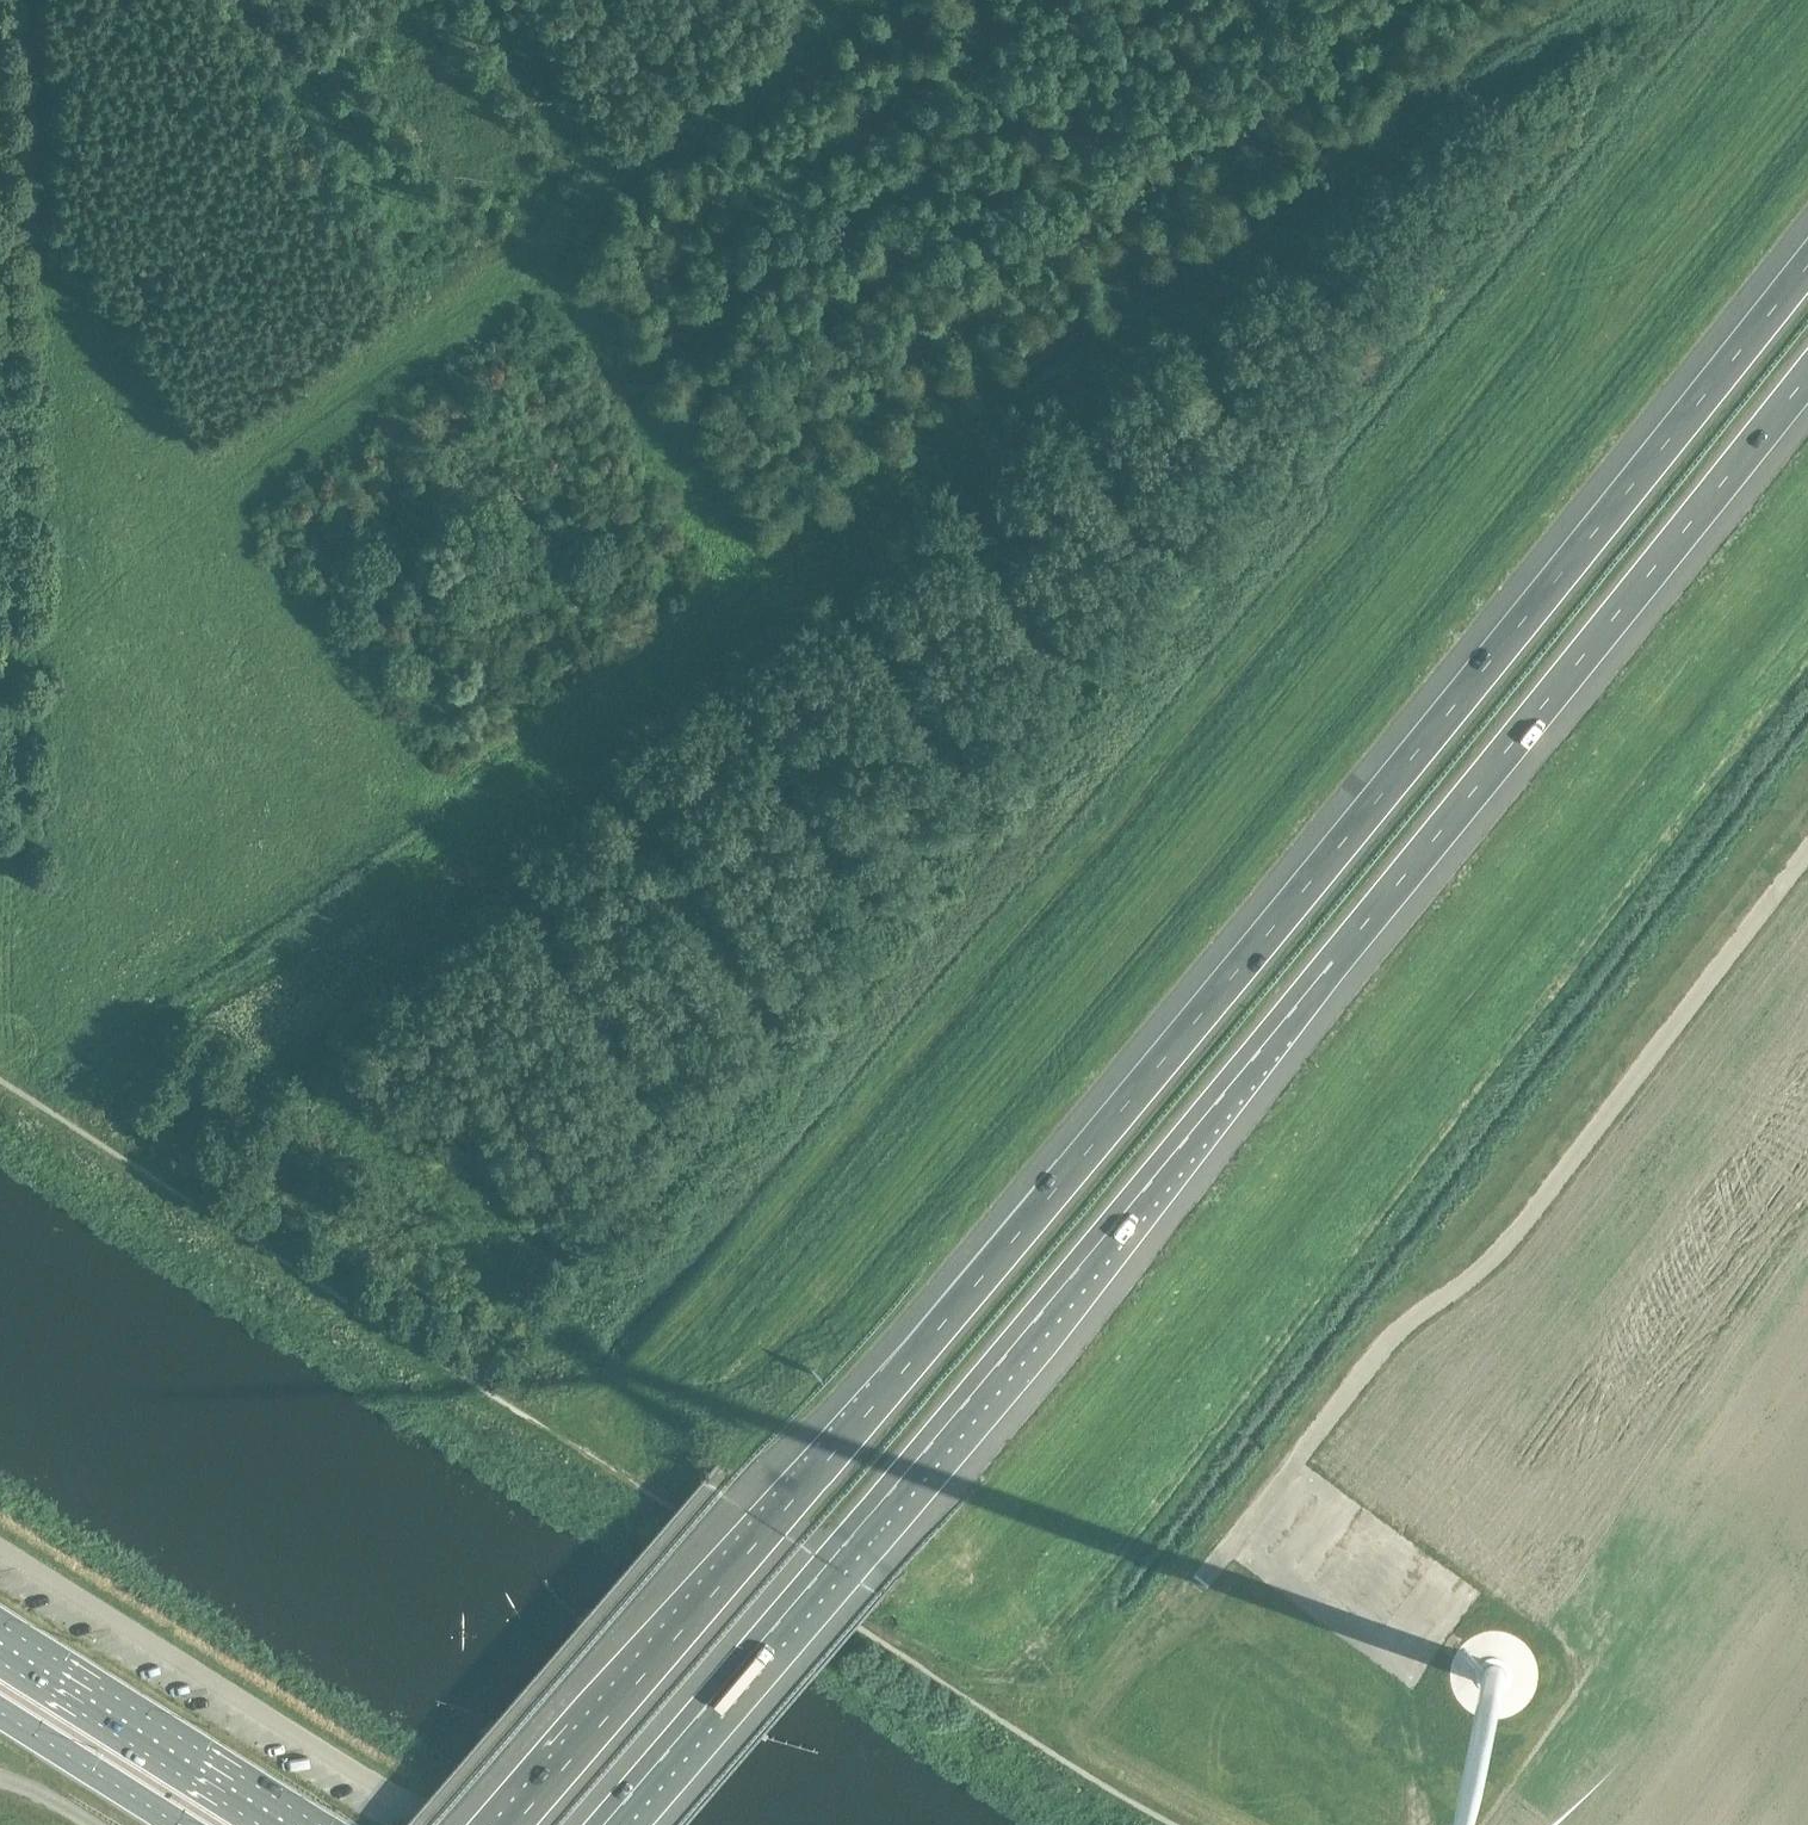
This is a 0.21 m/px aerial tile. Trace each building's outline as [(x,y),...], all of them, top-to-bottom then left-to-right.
[(1477,1666),(1475,1674),(1476,1680),(1481,1687),(1487,1691),(1495,1693),(1502,1691),(1509,1686),(1512,1681),(1513,1673),(1512,1665),(1507,1659),(1501,1656),(1493,1654),(1486,1656),(1480,1660),(1477,1666)]
